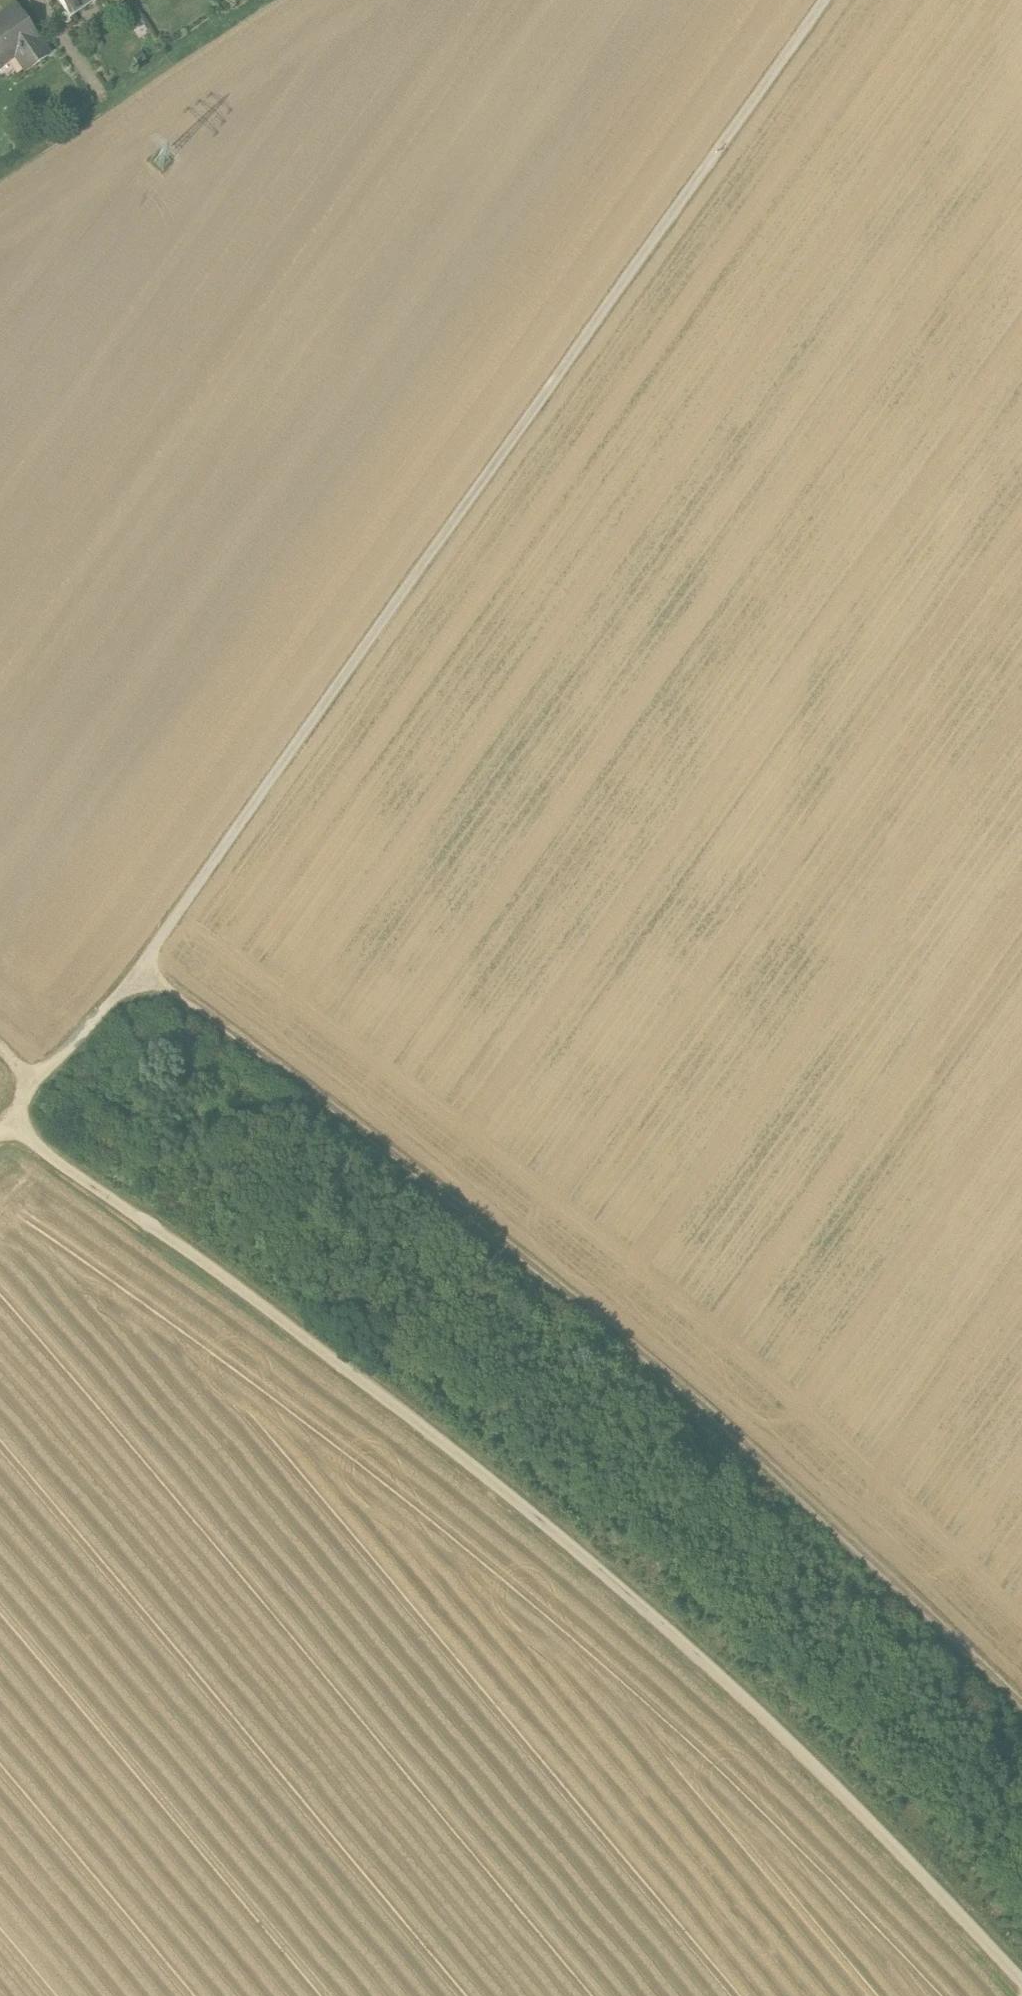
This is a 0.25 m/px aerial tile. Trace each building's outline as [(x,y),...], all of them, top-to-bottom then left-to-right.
[(71,17),(96,0),(60,0),(71,17)] [(0,21),(0,66),(17,54),(27,69),(48,55),(17,10),(0,21)]
